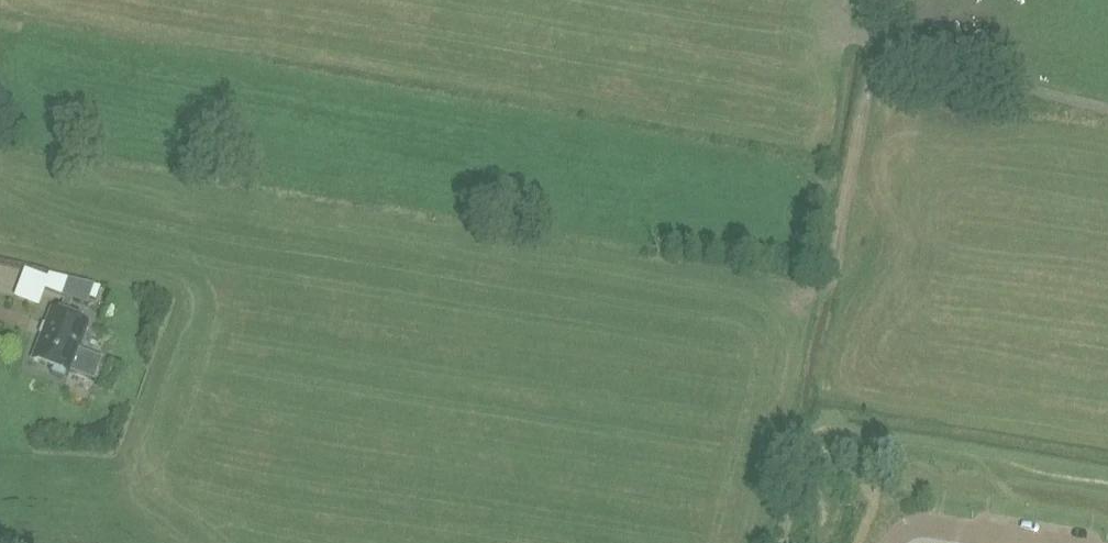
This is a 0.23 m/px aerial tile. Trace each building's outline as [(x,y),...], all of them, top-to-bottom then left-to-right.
[(82,290),(73,312),(94,320),(102,298),(82,290)] [(89,324),(53,310),(35,359),(71,373),(89,324)]
